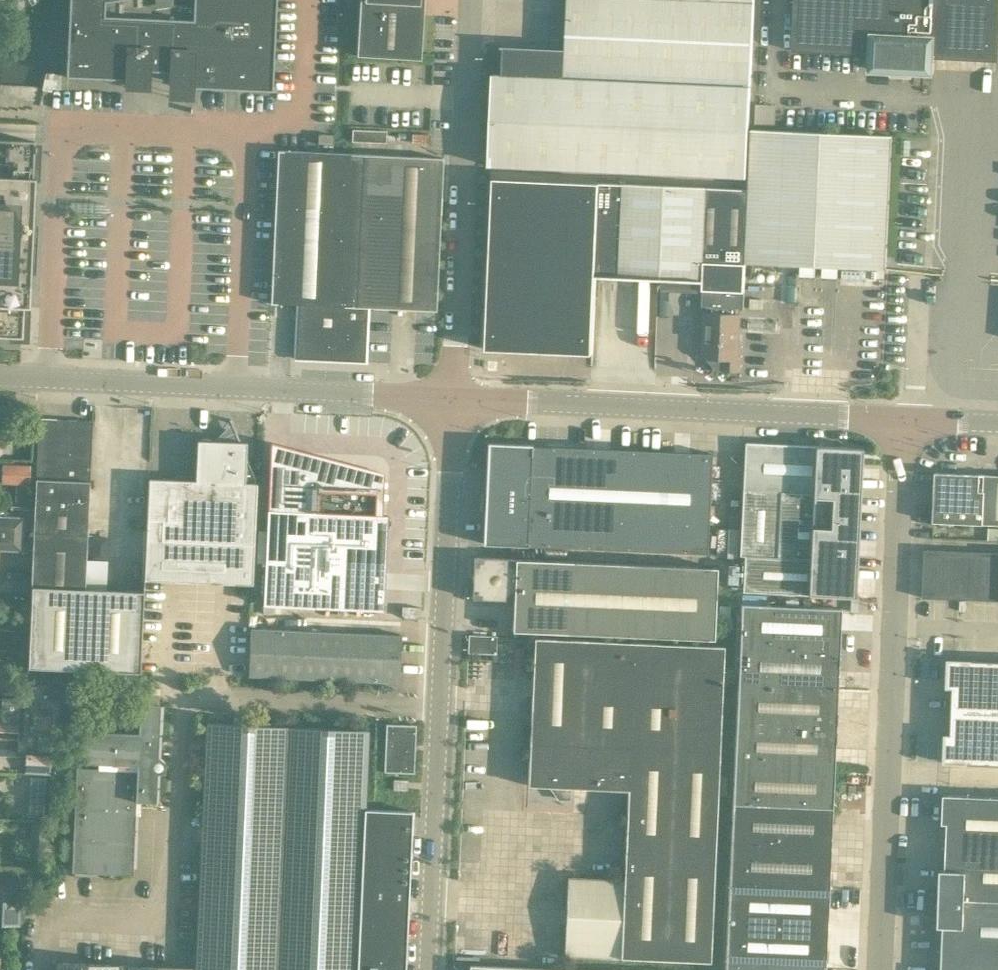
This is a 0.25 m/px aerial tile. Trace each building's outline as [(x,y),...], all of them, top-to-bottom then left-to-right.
[(66,76),(128,79),(128,74),(150,75),(150,70),(168,71),(168,73),(190,74),(189,87),(270,90),(270,91),(272,91),(276,0),(193,0),(193,4),(172,3),(172,0),(69,0),(66,76)] [(356,55),(420,59),(424,0),(360,0),(356,55)] [(502,74),(493,74),(489,165),(746,177),(754,0),(568,0),(565,49),(501,46),(501,47),(504,47),(502,74)] [(922,72),(932,73),(932,58),(997,61),(997,0),(794,0),(792,51),(871,54),(871,70),(922,72)] [(386,131),(352,129),(352,141),(386,143),(386,131)] [(751,129),(748,189),(754,189),(751,263),(886,269),(891,136),(751,129)] [(22,338),(24,306),(29,307),(30,274),(29,274),(32,225),(33,225),(35,177),(33,177),(35,141),(0,140),(0,337),(22,338)] [(298,304),(295,358),(365,362),(367,306),(435,310),(442,157),(277,150),(270,303),(298,304)] [(493,178),(486,350),(592,355),(596,276),(703,281),(701,306),(710,307),(709,313),(705,313),(703,358),(713,359),(713,370),(737,372),(739,314),(737,314),(737,308),(743,308),(744,286),(749,286),(749,287),(750,267),(745,266),(745,262),(751,263),(754,189),(748,189),(493,178)] [(5,420),(5,414),(15,415),(15,401),(0,400),(0,419),(5,420)] [(33,532),(32,586),(28,667),(140,672),(144,591),(85,588),(92,421),(38,418),(33,532)] [(149,478),(146,539),(144,580),(252,584),(255,545),(257,483),(255,483),(255,478),(236,432),(214,441),(197,440),(195,480),(149,478)] [(267,510),(263,605),(383,610),(387,515),(382,515),(384,472),(271,442),(267,510)] [(745,442),(742,490),(817,494),(854,496),(857,448),(745,442)] [(488,444),(484,543),(634,550),(639,450),(488,444)] [(639,450),(634,550),(707,554),(711,454),(639,450)] [(30,466),(2,464),(1,483),(29,484),(30,466)] [(933,522),(997,525),(997,475),(980,474),(935,472),(933,522)] [(16,484),(15,499),(27,499),(28,484),(22,484),(16,484)] [(743,592),(855,597),(856,560),(851,560),(854,496),(817,494),(742,490),(739,556),(744,556),(743,592)] [(23,550),(24,517),(0,516),(0,549),(23,550)] [(92,538),(91,560),(94,560),(107,561),(108,539),(95,538),(92,538)] [(923,586),(923,597),(997,600),(997,553),(925,550),(923,586)] [(474,557),(472,598),(513,600),(512,630),(713,639),(717,568),(474,557)] [(741,604),(739,644),(839,648),(841,608),(741,604)] [(402,606),(401,616),(421,617),(421,614),(421,607),(402,606)] [(248,676),(395,682),(397,634),(250,628),(248,676)] [(0,645),(0,649),(21,650),(22,631),(1,630),(0,645)] [(468,635),(468,652),(496,654),(497,636),(468,635)] [(564,955),(710,961),(724,646),(534,637),(528,785),(560,787),(559,798),(569,799),(569,787),(628,790),(624,880),(568,877),(564,955)] [(739,644),(738,684),(837,688),(839,648),(739,644)] [(952,711),(997,712),(997,661),(949,659),(948,688),(953,688),(952,711)] [(57,672),(32,671),(32,684),(57,685),(57,672)] [(738,684),(734,764),(834,768),(837,688),(738,684)] [(11,700),(10,711),(18,711),(19,700),(11,700)] [(72,871),(131,874),(134,801),(154,802),(155,773),(163,773),(164,765),(163,764),(163,763),(163,761),(162,760),(161,759),(160,759),(159,758),(157,758),(156,758),(158,705),(138,704),(137,733),(80,730),(78,763),(98,763),(97,769),(76,769),(72,871)] [(945,763),(985,764),(984,783),(997,784),(997,712),(952,711),(951,734),(946,734),(945,763)] [(0,738),(17,739),(18,724),(0,723),(0,738)] [(177,967),(177,958),(144,956),(144,966),(56,962),(56,969),(405,969),(412,811),(364,809),(368,730),(205,723),(195,968),(177,967)] [(378,724),(376,772),(414,773),(416,725),(378,724)] [(5,740),(4,749),(8,756),(17,756),(18,741),(5,740)] [(52,756),(26,754),(25,773),(51,775),(52,756)] [(734,764),(732,804),(832,808),(834,768),(734,764)] [(30,777),(30,789),(45,790),(45,777),(30,777)] [(408,780),(393,779),(393,789),(407,790),(408,780)] [(944,794),(943,824),(947,824),(945,870),(941,870),(939,926),(943,926),(942,969),(997,969),(997,797),(944,794)] [(732,804),(729,882),(829,887),(832,808),(732,804)] [(31,823),(30,860),(46,861),(48,824),(31,823)] [(13,906),(21,906),(22,902),(22,873),(18,873),(0,873),(0,906),(13,906)] [(729,882),(727,923),(827,927),(829,887),(729,882)] [(727,923),(726,962),(825,966),(827,927),(727,923)]
